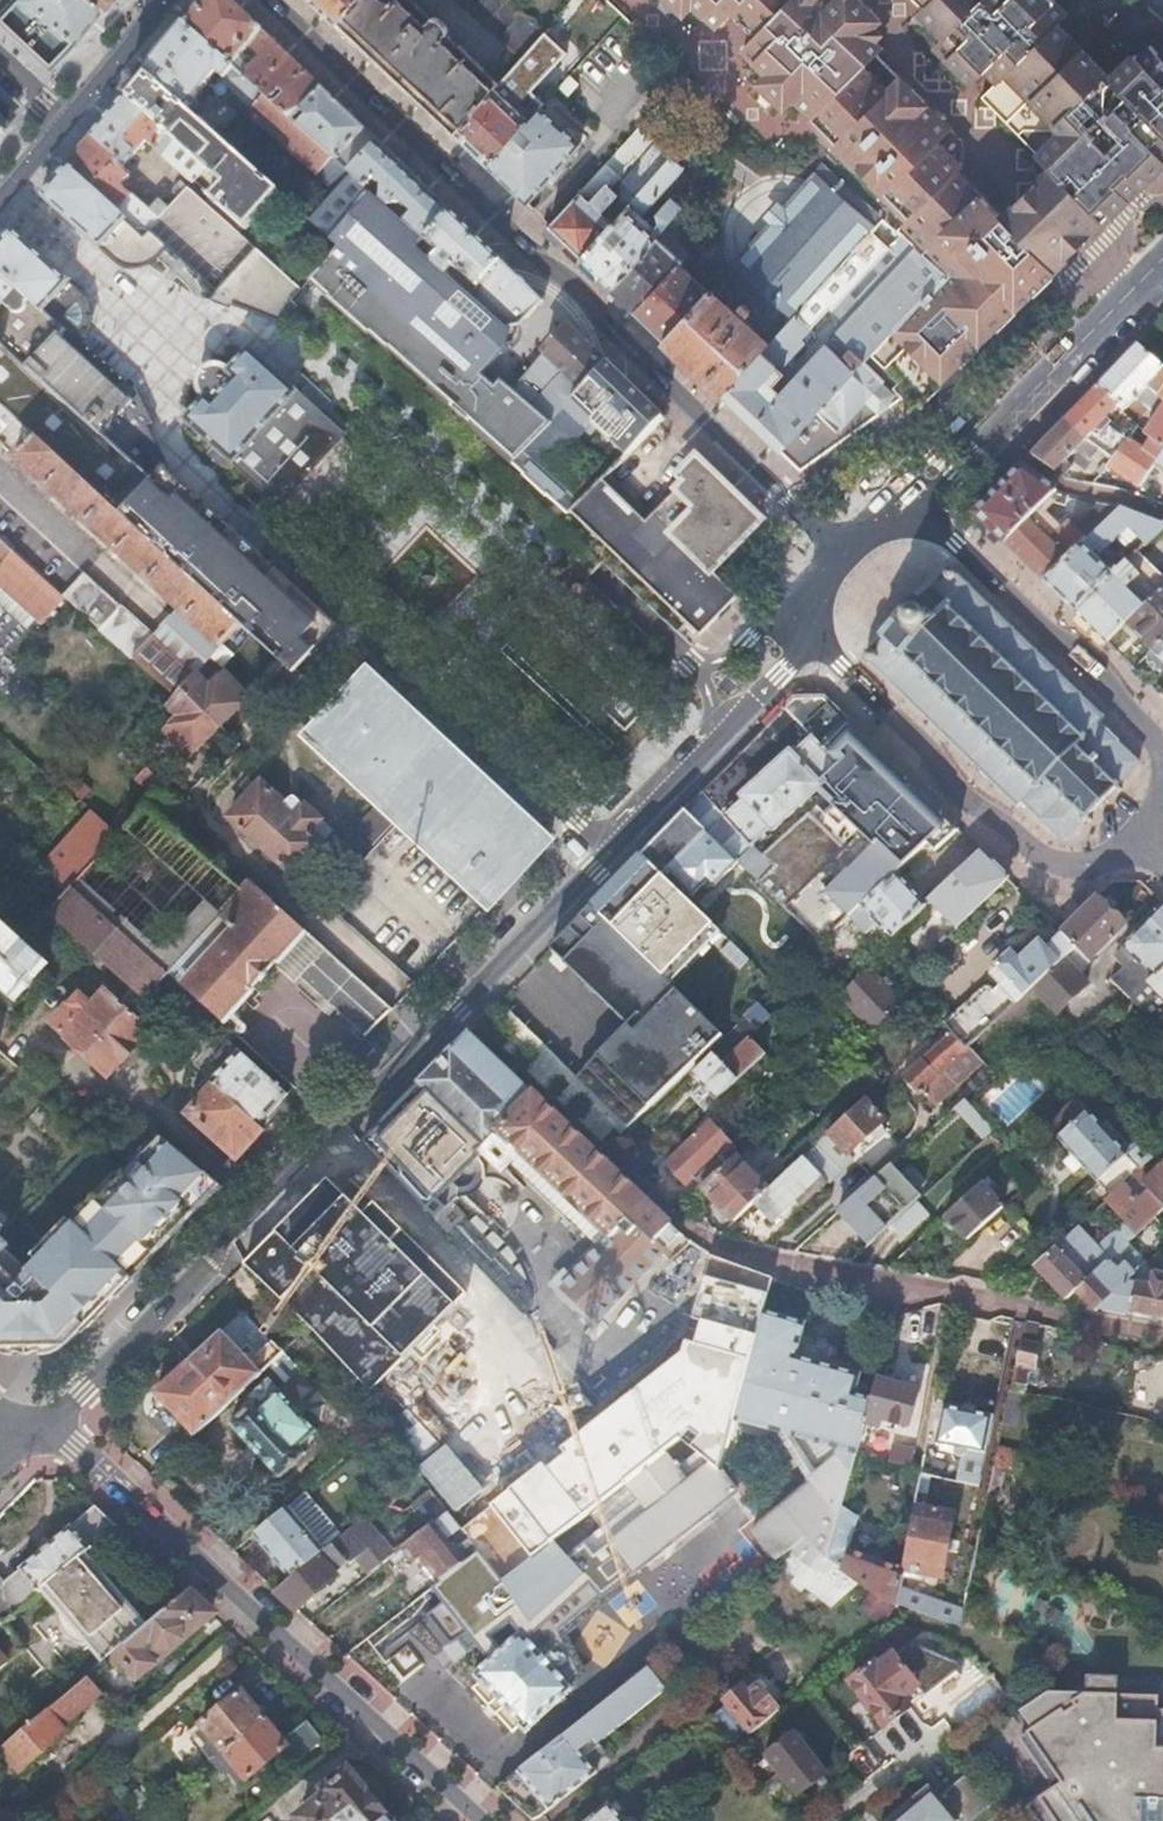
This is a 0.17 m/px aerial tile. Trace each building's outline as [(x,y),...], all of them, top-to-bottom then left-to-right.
[(41,61),(65,61),(106,10),(94,0),(0,0),(0,22),(41,61)] [(106,10),(114,0),(94,0),(106,10)] [(185,25),(291,123),(300,114),(322,90),(229,0),(207,0),(185,25)] [(338,21),(356,0),(315,0),(338,21)] [(454,132),(502,77),(450,31),(452,28),(449,23),(440,14),(436,13),(431,15),(415,0),(395,0),(391,4),(387,0),(356,0),(338,21),(394,75),(454,132)] [(520,58),(544,31),(527,15),(510,0),(454,0),(520,58)] [(686,12),(696,1),(695,0),(674,0),(686,12)] [(696,1),(722,25),(737,10),(746,0),(695,0),(696,1)] [(737,10),(745,18),(762,34),(793,0),(746,0),(737,10)] [(915,214),(903,229),(949,270),(875,349),(904,376),(897,385),(898,386),(914,400),(1061,260),(1008,208),(967,169),(966,144),(876,53),(875,13),(861,0),(837,0),(836,1),(835,0),(793,0),(762,34),(748,48),(772,72),(796,94),(817,114),(813,119),(915,214)] [(927,4),(938,14),(953,0),(931,0),(927,4)] [(1000,76),(985,91),(1054,162),(1106,215),(1162,158),(1162,43),(1147,58),(1136,48),(1112,70),(1061,18),(1068,10),(1058,0),(953,0),(938,14),(934,19),(947,33),(958,44),(950,52),(974,77),(988,64),(1000,76)] [(185,25),(145,74),(189,108),(218,74),(224,79),(258,109),(263,122),(324,171),(341,152),(300,114),(291,123),(185,25)] [(940,41),(950,52),(958,44),(947,33),(940,41)] [(502,77),(454,132),(486,164),(530,116),(541,104),(544,100),(510,69),(502,77)] [(762,82),(785,104),(796,94),(772,72),(762,82)] [(127,95),(212,163),(228,178),(217,191),(251,221),(258,227),(290,190),(291,188),(259,163),(195,113),(189,108),(145,74),(127,95)] [(218,74),(189,108),(195,113),(224,79),(218,74)] [(300,114),(341,152),(351,162),(372,138),(322,90),(300,114)] [(127,95),(68,165),(146,235),(163,216),(125,183),(133,174),(126,163),(150,137),(171,156),(174,155),(202,175),(212,163),(127,95)] [(530,116),(486,164),(526,201),(540,186),(581,141),(541,104),(530,116)] [(610,158),(549,223),(564,239),(581,256),(670,157),(686,140),(672,127),(624,179),(626,181),(617,190),(608,181),(617,173),(621,175),(669,123),(655,110),(610,158)] [(351,162),(361,172),(392,200),(425,232),(447,208),(414,177),(372,138),(351,162)] [(324,171),(347,188),(361,172),(351,162),(341,152),(324,171)] [(259,163),(291,188),(302,174),(282,157),(268,153),(259,163)] [(670,157),(581,256),(613,286),(679,211),(682,208),(671,199),(655,217),(655,224),(651,228),(639,216),(682,169),(670,157)] [(1040,175),(1027,188),(1028,189),(1079,241),(1092,229),(1106,215),(1054,162),(1040,175)] [(826,163),(780,212),(743,252),(733,263),(750,280),(744,287),(764,306),(776,308),(779,305),(793,318),(888,217),(826,163)] [(146,235),(68,165),(41,197),(101,247),(101,248),(120,264),(125,267),(132,268),(138,268),(144,267),(150,265),(155,261),(157,259),(159,258),(162,254),(169,246),(184,260),(217,289),(211,297),(207,296),(207,297),(232,306),(233,303),(279,320),(284,319),(288,317),(299,305),(293,299),(300,291),(299,289),(306,281),(246,226),(212,196),(196,181),(195,181),(193,182),(185,191),(163,216),(146,235)] [(349,246),(478,371),(503,343),(506,325),(470,292),(417,240),(425,232),(392,200),(361,172),(332,205),(345,218),(334,232),(349,246)] [(187,177),(179,185),(185,191),(193,182),(187,177)] [(1028,189),(1008,208),(1061,260),(1080,242),(1079,241),(1028,189)] [(212,196),(246,226),(251,221),(217,191),(212,196)] [(332,205),(320,219),(334,232),(345,218),(332,205)] [(417,240),(470,292),(500,260),(447,208),(425,232),(417,240)] [(679,211),(613,286),(636,309),(680,261),(693,247),(675,231),(679,227),(682,230),(689,222),(679,211)] [(769,344),(723,393),(781,449),(869,357),(875,349),(949,270),(903,229),(888,217),(793,318),(769,344)] [(146,463),(163,478),(130,514),(245,618),(273,586),(323,634),(276,684),(276,686),(281,691),(285,692),(288,692),(291,691),(309,671),(303,664),(340,624),(206,500),(210,496),(190,477),(180,489),(168,477),(178,467),(175,458),(160,427),(163,424),(146,389),(137,399),(77,346),(93,329),(96,325),(98,321),(99,317),(99,313),(99,309),(98,306),(96,302),(93,297),(90,293),(70,277),(65,273),(13,230),(0,245),(0,273),(3,275),(64,327),(31,366),(146,463)] [(467,411),(514,455),(513,457),(572,516),(575,513),(584,503),(561,480),(541,462),(531,452),(554,429),(547,422),(510,386),(506,382),(500,377),(499,378),(493,384),(478,371),(349,246),(323,275),(467,411)] [(470,292),(506,325),(519,323),(540,298),(500,260),(470,292)] [(690,270),(680,261),(636,309),(646,318),(665,337),(709,289),(690,270)] [(22,359),(31,366),(64,327),(3,275),(0,273),(0,341),(22,359)] [(709,289),(665,337),(723,393),(769,344),(709,289)] [(605,361),(567,325),(510,386),(547,422),(605,361)] [(207,395),(187,417),(284,501),(347,429),(251,344),(231,367),(226,363),(218,362),(211,365),(206,369),(202,375),(201,382),(202,388),(207,395)] [(1124,410),(1136,399),(1149,411),(1160,398),(1162,401),(1162,368),(1138,344),(1099,385),(1124,410)] [(869,357),(781,449),(782,451),(785,454),(788,457),(792,460),(801,468),(898,386),(897,385),(869,357)] [(25,395),(93,452),(98,448),(132,476),(146,463),(31,366),(22,359),(7,377),(26,393),(25,395)] [(605,361),(547,422),(554,429),(531,452),(541,462),(559,443),(566,450),(586,429),(599,441),(604,436),(626,457),(640,443),(660,422),(663,418),(659,414),(658,412),(633,388),(605,361)] [(1099,385),(1065,419),(1088,438),(1097,429),(1103,435),(1111,427),(1117,433),(1109,441),(1102,450),(1113,459),(1128,438),(1138,424),(1124,410),(1099,385)] [(182,607),(157,634),(87,570),(67,594),(69,596),(102,626),(101,627),(133,657),(135,655),(177,694),(184,686),(196,672),(245,618),(130,514),(0,396),(0,442),(182,607)] [(1146,433),(1150,439),(1143,448),(1159,460),(1162,454),(1162,406),(1146,433)] [(1065,419),(1031,454),(1039,462),(1054,473),(1079,449),(1091,459),(1101,449),(1088,438),(1065,419)] [(1138,424),(1128,438),(1138,445),(1143,448),(1150,439),(1146,433),(1138,424)] [(1101,449),(1102,450),(1109,441),(1103,435),(1097,429),(1088,438),(1101,449)] [(1108,466),(1141,488),(1155,467),(1159,460),(1143,448),(1138,445),(1128,438),(1113,459),(1108,466)] [(626,457),(614,471),(618,476),(631,462),(634,465),(647,451),(640,443),(626,457)] [(575,513),(699,634),(712,621),(736,596),(712,571),(761,520),(756,515),(730,489),(696,457),(679,475),(685,481),(656,512),(646,522),(604,482),(593,493),(584,503),(575,513)] [(1162,474),(1162,463),(1159,460),(1155,467),(1162,474)] [(178,467),(168,477),(180,489),(190,477),(178,467)] [(996,490),(974,513),(1004,543),(1043,506),(1057,493),(1018,467),(996,490)] [(604,482),(646,522),(656,512),(618,476),(614,471),(604,482)] [(561,480),(584,503),(593,493),(569,472),(561,480)] [(1103,505),(1091,516),(1094,519),(1086,527),(1093,533),(1118,509),(1103,505)] [(1004,543),(1043,581),(1088,538),(1070,520),(1062,527),(1043,506),(1004,543)] [(1088,538),(1043,581),(1075,612),(1115,574),(1097,556),(1139,516),(1118,509),(1093,533),(1088,538)] [(1124,540),(1137,553),(1162,529),(1162,524),(1146,518),(1124,540)] [(13,549),(0,537),(0,564),(13,549)] [(1115,574),(1075,612),(1106,641),(1125,622),(1144,603),(1125,584),(1135,574),(1125,565),(1115,574)] [(951,566),(931,586),(927,583),(905,606),(877,635),(880,638),(862,657),(870,665),(872,663),(1019,806),(1022,803),(1042,822),(1043,820),(1063,840),(1085,819),(1088,823),(1092,819),(1088,815),(1114,789),(1118,793),(1123,788),(1120,784),(1141,764),(1118,742),(1119,740),(1101,722),(1105,718),(959,576),(960,575),(951,566)] [(245,618),(291,661),(278,676),(276,679),(276,684),(323,634),(273,586),(245,618)] [(1125,622),(1152,650),(1162,640),(1162,586),(1144,603),(1125,622)] [(10,644),(0,629),(0,651),(10,644)] [(1152,650),(1162,662),(1162,640),(1152,650)] [(184,686),(221,721),(248,691),(224,669),(220,673),(216,669),(205,680),(196,672),(184,686)] [(372,671),(315,731),(404,815),(495,900),(551,841),(372,671)] [(167,717),(175,725),(170,729),(193,752),(221,721),(184,686),(177,694),(171,701),(176,708),(167,717)] [(794,697),(684,810),(737,861),(757,880),(772,864),(751,842),(816,783),(821,788),(869,741),(824,698),(794,697)] [(866,791),(884,809),(899,823),(903,819),(927,843),(936,851),(960,830),(887,759),(863,787),(866,791)] [(137,773),(157,791),(167,779),(147,761),(137,773)] [(68,786),(79,796),(84,801),(95,789),(79,774),(68,786)] [(248,795),(233,812),(266,843),(296,808),(265,779),(263,778),(257,777),(247,787),(248,795)] [(117,833),(63,890),(50,904),(47,908),(75,934),(93,916),(98,910),(177,826),(186,816),(196,805),(187,797),(167,779),(157,791),(131,819),(117,833)] [(866,791),(808,841),(795,863),(791,866),(781,856),(772,864),(757,880),(785,906),(884,809),(866,791)] [(296,808),(266,843),(295,868),(335,826),(306,799),(296,808)] [(398,817),(382,801),(358,826),(374,842),(398,817)] [(92,809),(37,867),(46,875),(63,890),(117,833),(107,823),(92,809)] [(120,809),(107,823),(117,833),(131,819),(120,809)] [(884,809),(785,906),(821,942),(850,915),(895,872),(927,843),(903,819),(899,823),(884,809)] [(684,810),(641,855),(665,878),(670,874),(691,894),(707,879),(713,886),(737,861),(684,810)] [(177,826),(245,887),(253,879),(186,816),(177,826)] [(98,910),(170,973),(223,1020),(276,962),(307,927),(253,879),(245,887),(177,826),(98,910)] [(981,850),(928,900),(955,928),(1009,878),(981,850)] [(369,878),(357,866),(332,893),(343,904),(369,878)] [(895,872),(850,915),(866,932),(876,923),(881,929),(884,928),(891,935),(925,903),(895,872)] [(34,888),(50,904),(63,890),(46,875),(34,888)] [(1099,895),(1063,931),(1077,945),(1092,960),(1128,923),(1099,895)] [(1135,955),(1126,965),(1112,979),(1131,999),(1162,969),(1162,906),(1125,944),(1127,946),(1135,955)] [(93,916),(164,979),(170,973),(98,910),(93,916)] [(75,934),(134,986),(122,999),(135,1010),(164,979),(93,916),(75,934)] [(0,921),(0,988),(14,1000),(48,962),(0,921)] [(276,962),(320,1000),(327,993),(350,966),(307,927),(276,962)] [(994,962),(1007,974),(993,987),(987,983),(944,1022),(952,1032),(966,1047),(969,1044),(996,1019),(1077,945),(1063,931),(1049,944),(1039,935),(1019,954),(1011,946),(994,962)] [(736,943),(724,954),(740,971),(752,960),(736,943)] [(1077,945),(996,1019),(1015,1037),(1051,1004),(1059,1011),(1087,983),(1076,972),(1092,960),(1077,945)] [(1127,946),(1117,956),(1126,965),(1135,955),(1127,946)] [(327,993),(369,1031),(393,1005),(350,966),(327,993)] [(1131,999),(1161,1030),(1162,1028),(1162,969),(1131,999)] [(843,998),(873,1031),(903,1004),(871,971),(843,998)] [(54,1025),(111,1076),(155,1028),(135,1010),(122,999),(110,989),(97,1003),(83,992),(54,1025)] [(749,1011),(761,1024),(771,1015),(758,1001),(749,1011)] [(393,1005),(369,1031),(391,1051),(416,1026),(393,1005)] [(996,1019),(969,1044),(978,1054),(980,1057),(986,1064),(1015,1037),(996,1019)] [(500,1133),(611,1237),(601,1246),(562,1288),(597,1320),(680,1234),(470,1032),(420,1083),(486,1146),(491,1141),(500,1133)] [(966,1047),(952,1032),(950,1034),(949,1032),(947,1034),(949,1035),(902,1078),(919,1096),(923,1093),(931,1102),(937,1105),(959,1085),(946,1071),(956,1062),(965,1071),(980,1057),(978,1054),(969,1044),(966,1047)] [(715,1055),(739,1080),(767,1055),(751,1038),(729,1058),(721,1050),(715,1055)] [(219,1064),(209,1076),(217,1082),(263,1122),(291,1090),(232,1039),(215,1060),(219,1064)] [(692,1075),(717,1100),(739,1080),(715,1055),(714,1053),(692,1075)] [(190,1114),(239,1157),(267,1126),(263,1122),(217,1082),(190,1114)] [(1059,1138),(1099,1182),(1100,1181),(1141,1143),(1137,1139),(1131,1145),(1119,1131),(1117,1133),(1108,1123),(1103,1125),(1076,1097),(1047,1123),(1058,1135),(1059,1138)] [(972,1125),(983,1138),(993,1129),(981,1115),(970,1103),(966,1098),(956,1107),(972,1125)] [(864,1100),(816,1146),(836,1165),(849,1154),(885,1120),(864,1100)] [(711,1122),(668,1163),(685,1181),(687,1180),(699,1169),(706,1175),(735,1147),(711,1122)] [(3,1348),(28,1345),(40,1345),(68,1345),(133,1276),(128,1270),(150,1248),(155,1254),(193,1214),(224,1183),(165,1134),(102,1196),(97,1192),(37,1251),(42,1257),(31,1269),(7,1247),(9,1243),(0,1234),(0,1346),(3,1348)] [(1148,1181),(1138,1170),(1153,1156),(1141,1143),(1100,1181),(1112,1194),(1105,1201),(1123,1222),(1135,1235),(1155,1216),(1162,1208),(1162,1167),(1148,1181)] [(642,1151),(627,1164),(638,1174),(663,1150),(658,1145),(642,1151)] [(816,1146),(769,1190),(755,1204),(774,1223),(823,1178),(836,1165),(816,1146)] [(836,1165),(823,1178),(828,1183),(854,1159),(849,1154),(836,1165)] [(736,1155),(710,1179),(702,1186),(736,1222),(755,1204),(769,1190),(738,1157),(736,1155)] [(699,1169),(687,1180),(697,1191),(702,1186),(710,1179),(706,1175),(699,1169)] [(985,1179),(980,1183),(986,1189),(991,1184),(985,1179)] [(875,1180),(843,1210),(867,1236),(899,1206),(886,1193),(875,1180)] [(325,1181),(290,1216),(313,1240),(317,1244),(342,1218),(352,1208),(325,1181)] [(946,1215),(968,1239),(1002,1207),(986,1189),(980,1183),(946,1215)] [(923,1199),(898,1223),(910,1236),(936,1212),(923,1199)] [(290,1216),(258,1250),(282,1272),(313,1240),(290,1216)] [(1155,1216),(1135,1235),(1143,1244),(1162,1226),(1155,1216)] [(1123,1222),(1097,1246),(1109,1259),(1135,1235),(1123,1222)] [(1078,1225),(1034,1264),(1047,1278),(1067,1299),(1075,1291),(1109,1259),(1097,1246),(1078,1225)] [(150,1248),(128,1270),(133,1276),(155,1254),(150,1248)] [(410,1267),(452,1311),(446,1318),(457,1329),(464,1322),(482,1342),(502,1363),(517,1348),(425,1252),(410,1267)] [(1109,1259),(1075,1291),(1094,1311),(1097,1308),(1134,1273),(1125,1264),(1118,1269),(1109,1259)] [(1097,1308),(1130,1315),(1131,1312),(1162,1316),(1162,1276),(1152,1274),(1143,1265),(1134,1273),(1097,1308)] [(308,1327),(368,1392),(379,1381),(409,1412),(421,1424),(436,1409),(332,1305),(308,1327)] [(753,1366),(738,1423),(841,1451),(844,1451),(853,1422),(867,1425),(873,1399),(860,1396),(862,1391),(858,1390),(862,1376),(796,1358),(803,1325),(765,1315),(753,1366)] [(1025,1323),(1011,1394),(1025,1396),(1030,1369),(1033,1370),(1037,1348),(1034,1347),(1039,1326),(1025,1323)] [(223,1331),(187,1364),(226,1404),(268,1365),(280,1354),(281,1353),(270,1342),(254,1355),(257,1358),(253,1362),(223,1331)] [(482,1342),(449,1374),(461,1387),(479,1406),(525,1365),(529,1361),(517,1348),(502,1363),(482,1342)] [(280,1354),(268,1365),(285,1382),(297,1371),(280,1354)] [(651,1405),(677,1440),(679,1441),(682,1443),(700,1455),(721,1471),(738,1423),(753,1366),(742,1363),(739,1372),(705,1362),(651,1405)] [(187,1364),(156,1393),(194,1433),(226,1404),(187,1364)] [(479,1406),(439,1443),(419,1460),(410,1467),(417,1475),(420,1479),(525,1383),(535,1375),(525,1365),(479,1406)] [(321,1436),(267,1379),(247,1397),(251,1402),(229,1424),(248,1443),(245,1446),(257,1459),(260,1456),(279,1476),(321,1436)] [(873,1399),(867,1425),(883,1430),(885,1421),(912,1428),(921,1390),(878,1379),(873,1399)] [(461,1387),(436,1409),(421,1424),(439,1443),(479,1406),(461,1387)] [(1011,1394),(1004,1427),(1019,1430),(1025,1396),(1011,1394)] [(627,1423),(658,1457),(679,1441),(677,1440),(651,1405),(627,1423)] [(946,1407),(938,1444),(956,1448),(955,1452),(955,1455),(956,1456),(957,1457),(965,1459),(968,1456),(969,1452),(986,1455),(994,1418),(946,1407)] [(390,1431),(419,1460),(439,1443),(421,1424),(409,1412),(390,1431)] [(841,1451),(832,1484),(851,1488),(860,1455),(867,1425),(853,1422),(844,1451),(841,1451)] [(627,1423),(581,1459),(594,1474),(570,1493),(565,1493),(487,1554),(507,1577),(512,1573),(522,1565),(553,1542),(589,1514),(611,1498),(608,1495),(658,1457),(627,1423)] [(376,1428),(364,1439),(371,1447),(383,1436),(376,1428)] [(896,1445),(892,1462),(914,1467),(918,1449),(896,1445)] [(157,1448),(138,1466),(149,1477),(168,1459),(157,1448)] [(1000,1449),(996,1468),(1031,1477),(1035,1457),(1000,1449)] [(627,1485),(638,1501),(601,1530),(635,1573),(739,1494),(721,1471),(700,1455),(683,1468),(679,1464),(676,1465),(668,1454),(661,1459),(627,1485)] [(928,1454),(925,1476),(942,1480),(945,1467),(928,1454)] [(410,1467),(382,1492),(389,1500),(417,1475),(410,1467)] [(945,1467),(942,1480),(979,1489),(982,1475),(945,1467)] [(813,1479),(795,1532),(804,1539),(832,1563),(841,1527),(845,1514),(851,1488),(832,1484),(813,1479)] [(442,1503),(427,1516),(432,1521),(435,1523),(448,1510),(442,1503)] [(7,1579),(0,1572),(0,1623),(40,1590),(83,1555),(116,1528),(94,1507),(7,1579)] [(254,1534),(291,1577),(322,1549),(286,1507),(254,1534)] [(920,1507),(909,1570),(953,1578),(963,1515),(920,1507)] [(427,1525),(401,1547),(415,1563),(420,1558),(439,1580),(464,1558),(455,1546),(447,1538),(461,1525),(448,1510),(435,1523),(432,1521),(427,1525)] [(845,1514),(841,1527),(855,1530),(858,1518),(845,1514)] [(461,1525),(447,1538),(455,1546),(469,1533),(461,1525)] [(322,1549),(291,1577),(274,1592),(295,1611),(353,1558),(368,1574),(393,1553),(377,1536),(365,1547),(347,1526),(322,1549)] [(832,1563),(859,1587),(902,1609),(903,1605),(906,1589),(909,1570),(854,1557),(854,1558),(849,1557),(855,1530),(841,1527),(832,1563)] [(601,1530),(565,1556),(602,1597),(635,1573),(601,1530)] [(464,1558),(439,1580),(447,1590),(421,1613),(434,1629),(461,1608),(463,1609),(482,1595),(507,1577),(487,1554),(469,1533),(455,1546),(464,1558)] [(777,1562),(834,1610),(859,1587),(832,1563),(804,1539),(777,1562)] [(522,1565),(605,1658),(633,1633),(602,1597),(565,1556),(553,1542),(522,1565)] [(83,1555),(40,1590),(103,1663),(108,1658),(146,1626),(83,1555)] [(1094,1591),(993,1563),(983,1596),(1085,1624),(1094,1591)] [(507,1577),(482,1595),(490,1606),(493,1610),(497,1606),(504,1615),(526,1598),(518,1589),(522,1587),(512,1573),(507,1577)] [(906,1589),(903,1605),(910,1608),(963,1630),(967,1614),(906,1589)] [(146,1626),(108,1658),(114,1665),(122,1659),(137,1676),(157,1660),(166,1661),(192,1639),(193,1631),(211,1614),(186,1591),(146,1626)] [(420,1640),(400,1656),(419,1681),(481,1634),(471,1622),(479,1615),(490,1606),(482,1595),(463,1609),(461,1608),(434,1629),(420,1640)] [(479,1615),(489,1628),(500,1619),(493,1610),(490,1606),(479,1615)] [(49,1613),(35,1623),(51,1646),(65,1636),(49,1613)] [(481,1682),(519,1723),(516,1725),(517,1727),(523,1732),(573,1687),(522,1631),(473,1677),(476,1681),(479,1684),(481,1682)] [(25,1648),(11,1636),(0,1646),(0,1670),(25,1648)] [(851,1684),(887,1729),(913,1707),(910,1702),(914,1699),(914,1695),(912,1692),(921,1685),(896,1656),(882,1668),(876,1661),(851,1684)] [(650,1667),(497,1788),(532,1820),(543,1816),(597,1774),(589,1763),(583,1755),(597,1743),(667,1686),(650,1667)] [(86,1677),(7,1746),(25,1767),(71,1728),(67,1723),(101,1693),(86,1677)] [(727,1707),(710,1722),(736,1752),(781,1715),(759,1688),(749,1697),(743,1690),(726,1704),(727,1707)] [(1152,1717),(1153,1693),(1080,1691),(1013,1733),(1043,1776),(1025,1793),(1045,1820),(1162,1820),(1162,1717),(1152,1717)] [(241,1692),(201,1726),(204,1730),(197,1737),(208,1749),(204,1754),(213,1765),(265,1720),(241,1692)] [(265,1720),(213,1765),(224,1778),(229,1774),(238,1785),(245,1779),(249,1782),(269,1767),(278,1777),(323,1739),(310,1722),(305,1721),(282,1740),(265,1720)] [(768,1757),(781,1773),(791,1786),(800,1797),(828,1774),(796,1734),(768,1757)] [(846,1756),(866,1779),(882,1766),(862,1742),(846,1756)] [(597,1743),(583,1755),(589,1763),(605,1752),(597,1743)] [(768,1757),(757,1766),(770,1782),(781,1773),(768,1757)] [(297,1820),(384,1820),(385,1820),(382,1816),(384,1814),(371,1798),(369,1800),(364,1794),(370,1788),(356,1772),(350,1776),(348,1774),(325,1792),(328,1796),(297,1820)] [(770,1782),(765,1786),(775,1798),(791,1786),(781,1773),(770,1782)] [(895,1820),(972,1820),(990,1806),(966,1774),(939,1797),(929,1785),(913,1799),(917,1803),(895,1820)] [(664,1812),(652,1800),(642,1809),(644,1812),(633,1820),(653,1820),(664,1812)] [(140,1813),(146,1820),(149,1820),(161,1811),(154,1801),(140,1813)] [(590,1820),(623,1820),(609,1805),(590,1820)] [(990,1806),(972,1820),(1002,1820),(990,1806)]
